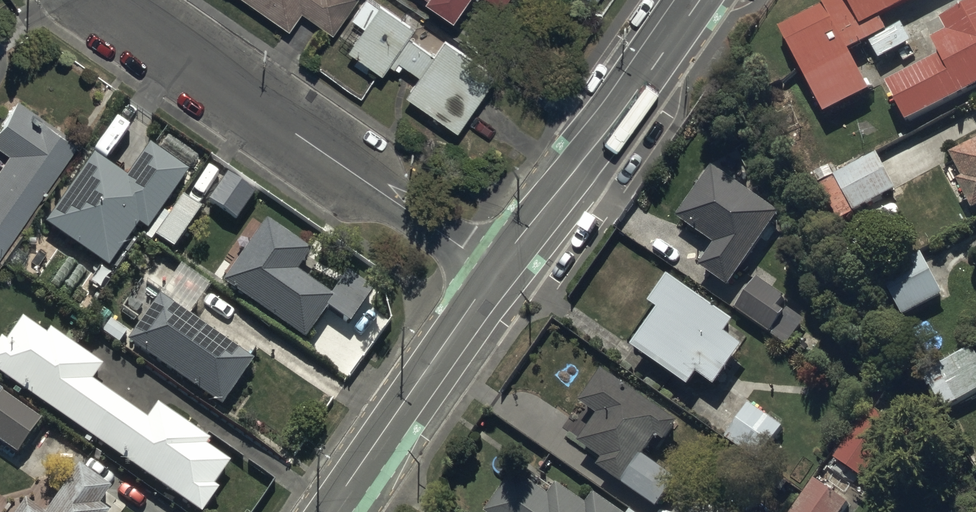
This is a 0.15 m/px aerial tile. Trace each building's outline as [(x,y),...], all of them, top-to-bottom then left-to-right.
[(292,25),(303,9),(333,29),(353,0),(255,0),(292,25)] [(445,33),(434,49),(408,31),(416,19),(387,0),(378,0),(378,1),(376,0),(361,0),(351,14),(358,18),(345,38),(349,41),(346,44),(385,69),(390,60),(396,63),(399,58),(418,70),(406,89),(461,125),(498,67),(445,33)] [(823,3),(780,25),(825,113),(873,88),(854,50),(889,32),(880,14),(907,0),(822,0),(823,3)] [(975,86),(975,0),(974,0),(943,17),(950,30),(934,39),(942,54),(889,83),(910,122),(975,86)] [(76,140),(13,99),(0,118),(0,147),(6,151),(0,160),(0,255),(76,140)] [(975,208),(975,140),(952,152),(966,177),(960,180),(975,208)] [(153,146),(131,177),(96,153),(47,222),(110,267),(140,224),(150,230),(191,172),(153,146)] [(854,211),(897,188),(877,151),(834,173),(854,211)] [(781,210),(713,164),(678,215),(719,243),(703,268),(730,286),(781,210)] [(227,173),(210,199),(239,218),(256,193),(227,173)] [(269,217),(224,281),(306,339),(329,306),(352,322),(375,290),(348,271),(331,295),(299,272),(315,249),(269,217)] [(945,292),(922,251),(881,274),(903,315),(945,292)] [(737,320),(670,275),(652,301),(661,307),(634,346),(692,386),(700,373),(719,386),(747,345),(729,332),(737,320)] [(786,296),(758,277),(738,307),(772,331),(770,333),(788,345),(804,320),(788,309),(786,311),(779,306),(786,296)] [(256,359),(161,296),(130,344),(225,407),(256,359)] [(0,340),(0,372),(89,435),(86,440),(93,445),(97,440),(198,511),(204,511),(220,489),(215,485),(232,461),(208,444),(211,440),(159,402),(147,418),(94,380),(104,365),(52,328),(48,333),(25,317),(9,339),(3,335),(0,340)] [(973,345),(924,371),(945,410),(975,393),(975,350),(973,345)] [(682,421),(605,369),(583,401),(599,413),(580,441),(605,458),(600,466),(626,484),(660,434),(669,440),(682,421)] [(834,456),(863,478),(900,426),(895,422),(897,420),(882,410),(880,413),(874,409),(889,389),(882,385),(866,407),(869,408),(834,456)] [(18,454),(43,419),(0,389),(0,441),(18,454)] [(784,427),(750,404),(727,437),(760,461),(784,427)] [(101,505),(113,489),(82,467),(50,511),(111,511),(101,505)] [(486,511),(487,511),(624,511),(595,492),(588,503),(557,482),(550,494),(515,469),(486,511)] [(850,501),(813,475),(789,511),(843,511),(850,501)] [(18,511),(44,511),(27,500),(18,511)] [(694,511),(713,511),(700,503),(694,511)]
